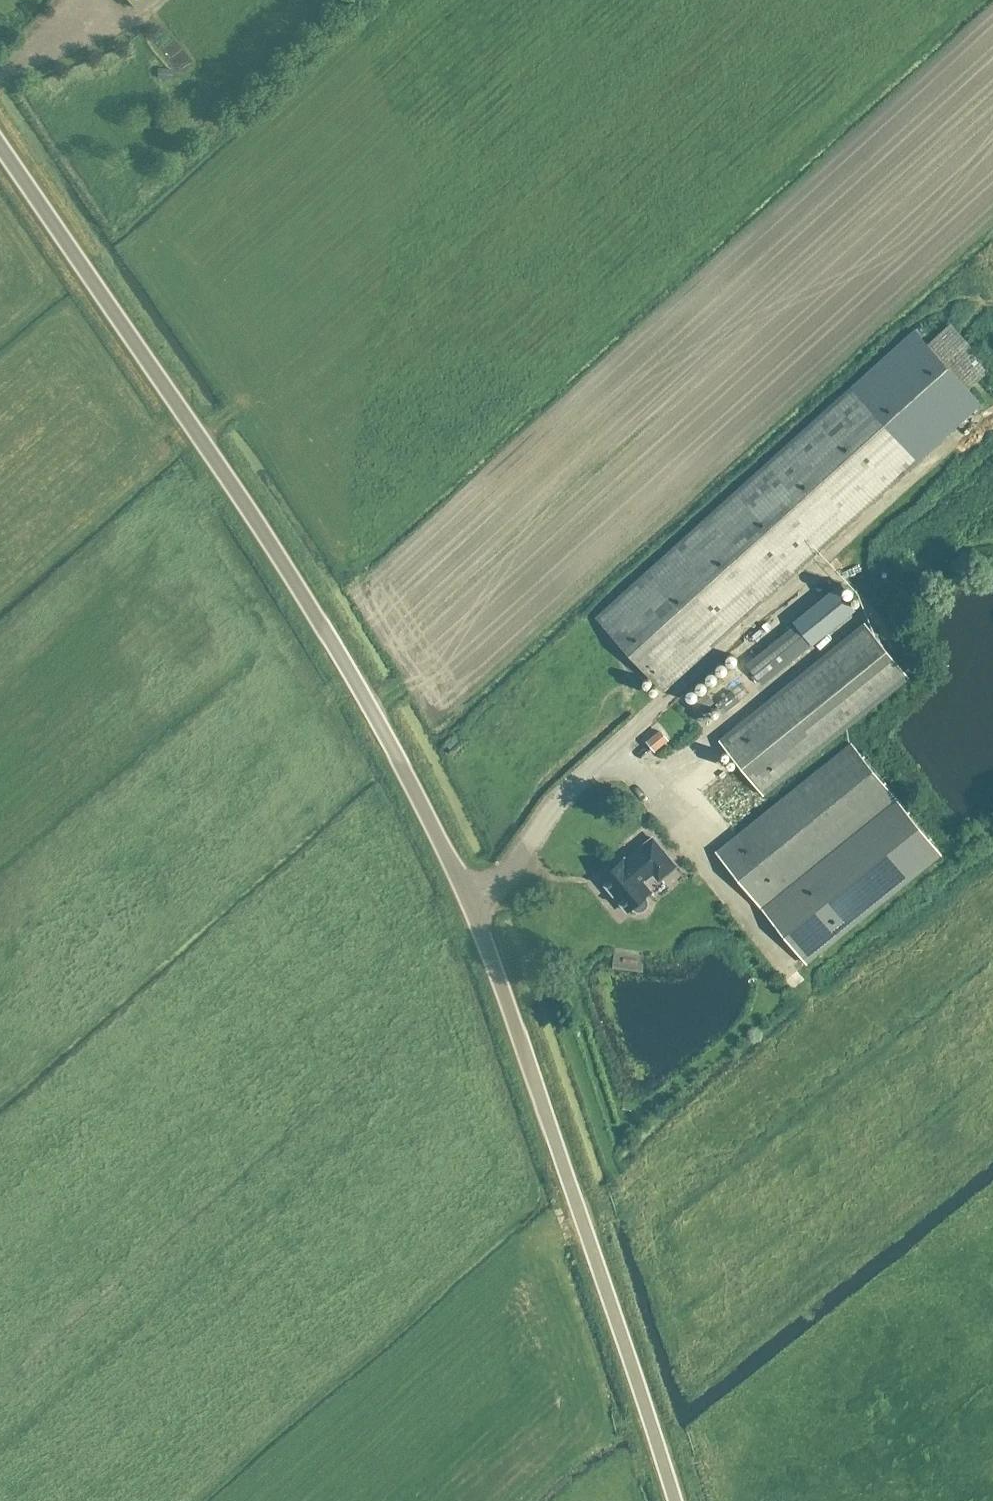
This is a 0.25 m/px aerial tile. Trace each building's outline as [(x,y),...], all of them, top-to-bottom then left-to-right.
[(945,316),(927,332),(966,375),(984,358),(945,316)] [(912,329),(848,387),(595,616),(662,690),(979,403),(943,363),(912,329)] [(762,793),(908,676),(863,621),(718,738),(762,793)] [(762,683),(813,642),(797,622),(746,662),(762,683)] [(713,700),(705,690),(689,703),(697,713),(713,700)] [(738,699),(731,690),(715,702),(723,712),(738,699)] [(715,850),(805,961),(940,852),(850,741),(715,850)] [(644,894),(649,890),(642,881),(669,858),(651,837),(624,860),(623,858),(600,878),(626,909),(631,905),(633,908),(637,910),(642,909),(645,906),(647,902),(646,898),(644,894)]
